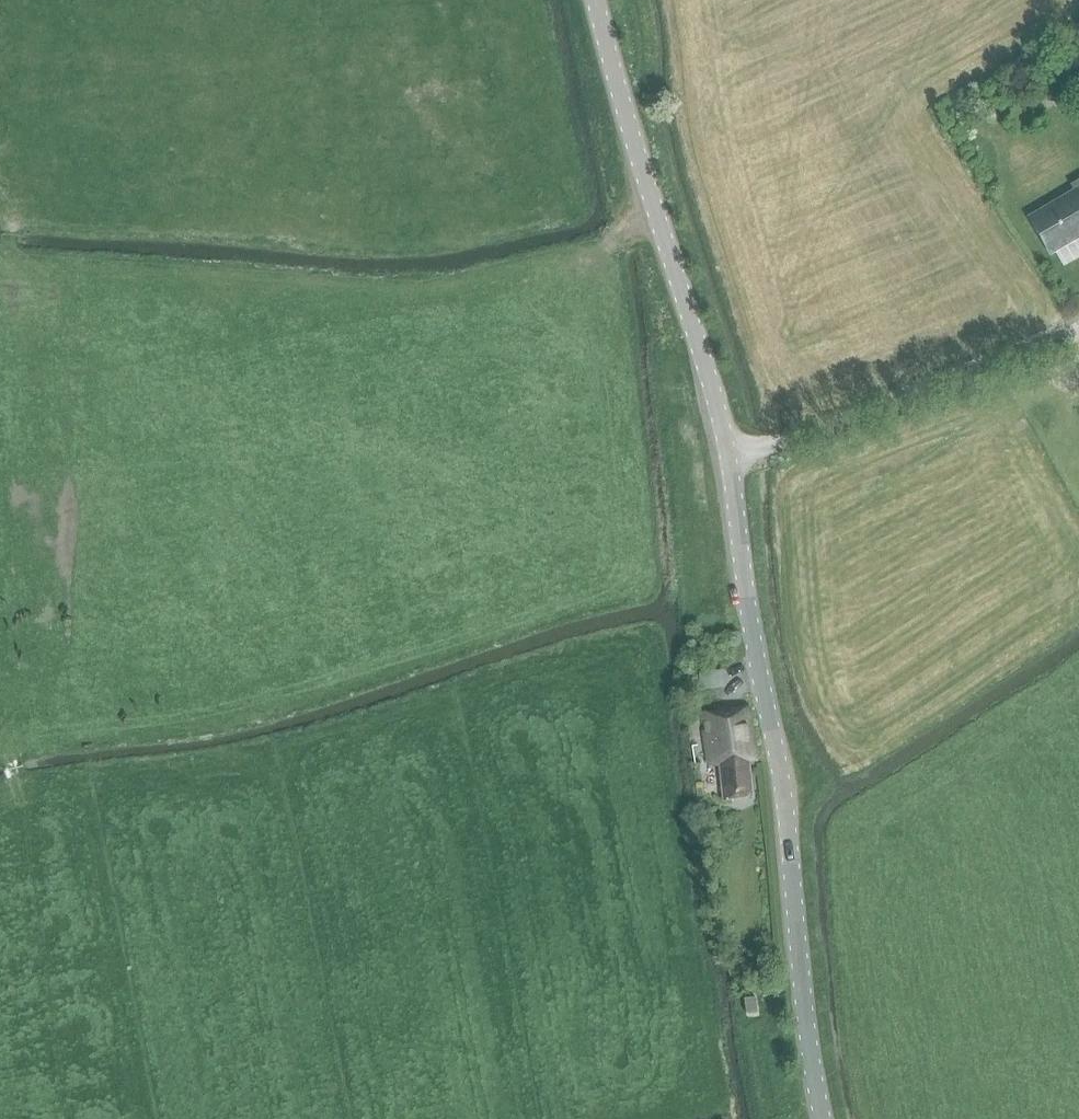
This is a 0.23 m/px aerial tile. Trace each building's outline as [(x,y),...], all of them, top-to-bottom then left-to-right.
[(1051,253),(1068,243),(1069,245),(1070,244),(1067,239),(1078,231),(1078,179),(1069,185),(1072,191),(1031,216),(1029,214),(1028,214),(1051,253)] [(705,683),(727,682),(727,667),(705,668),(705,683)] [(745,757),(753,756),(747,707),(701,712),(702,723),(704,723),(705,731),(703,732),(707,762),(717,760),(722,798),(749,795),(745,757)] [(754,995),(743,997),(745,1012),(756,1010),(754,995)]
